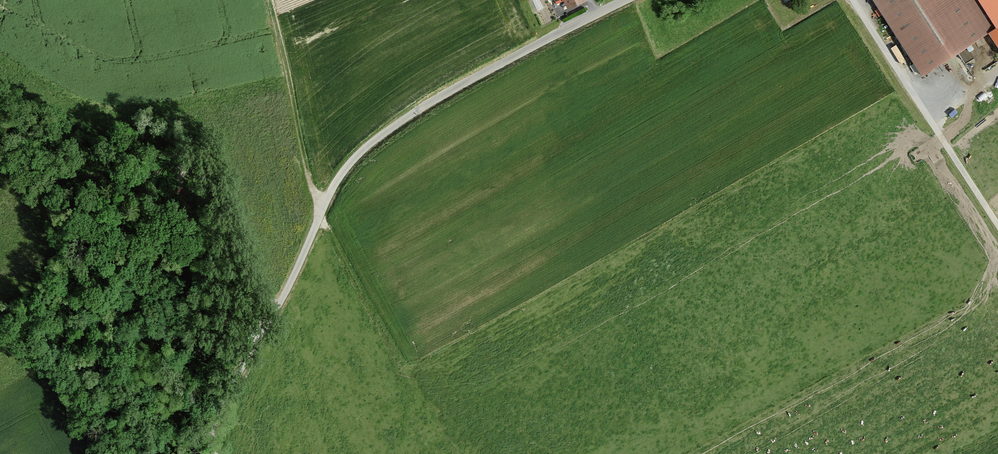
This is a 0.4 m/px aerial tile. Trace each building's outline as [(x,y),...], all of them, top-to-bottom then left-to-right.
[(564,12),(586,4),(585,0),(559,0),(564,12)] [(923,76),(989,33),(997,47),(997,0),(873,0),(923,76)]
